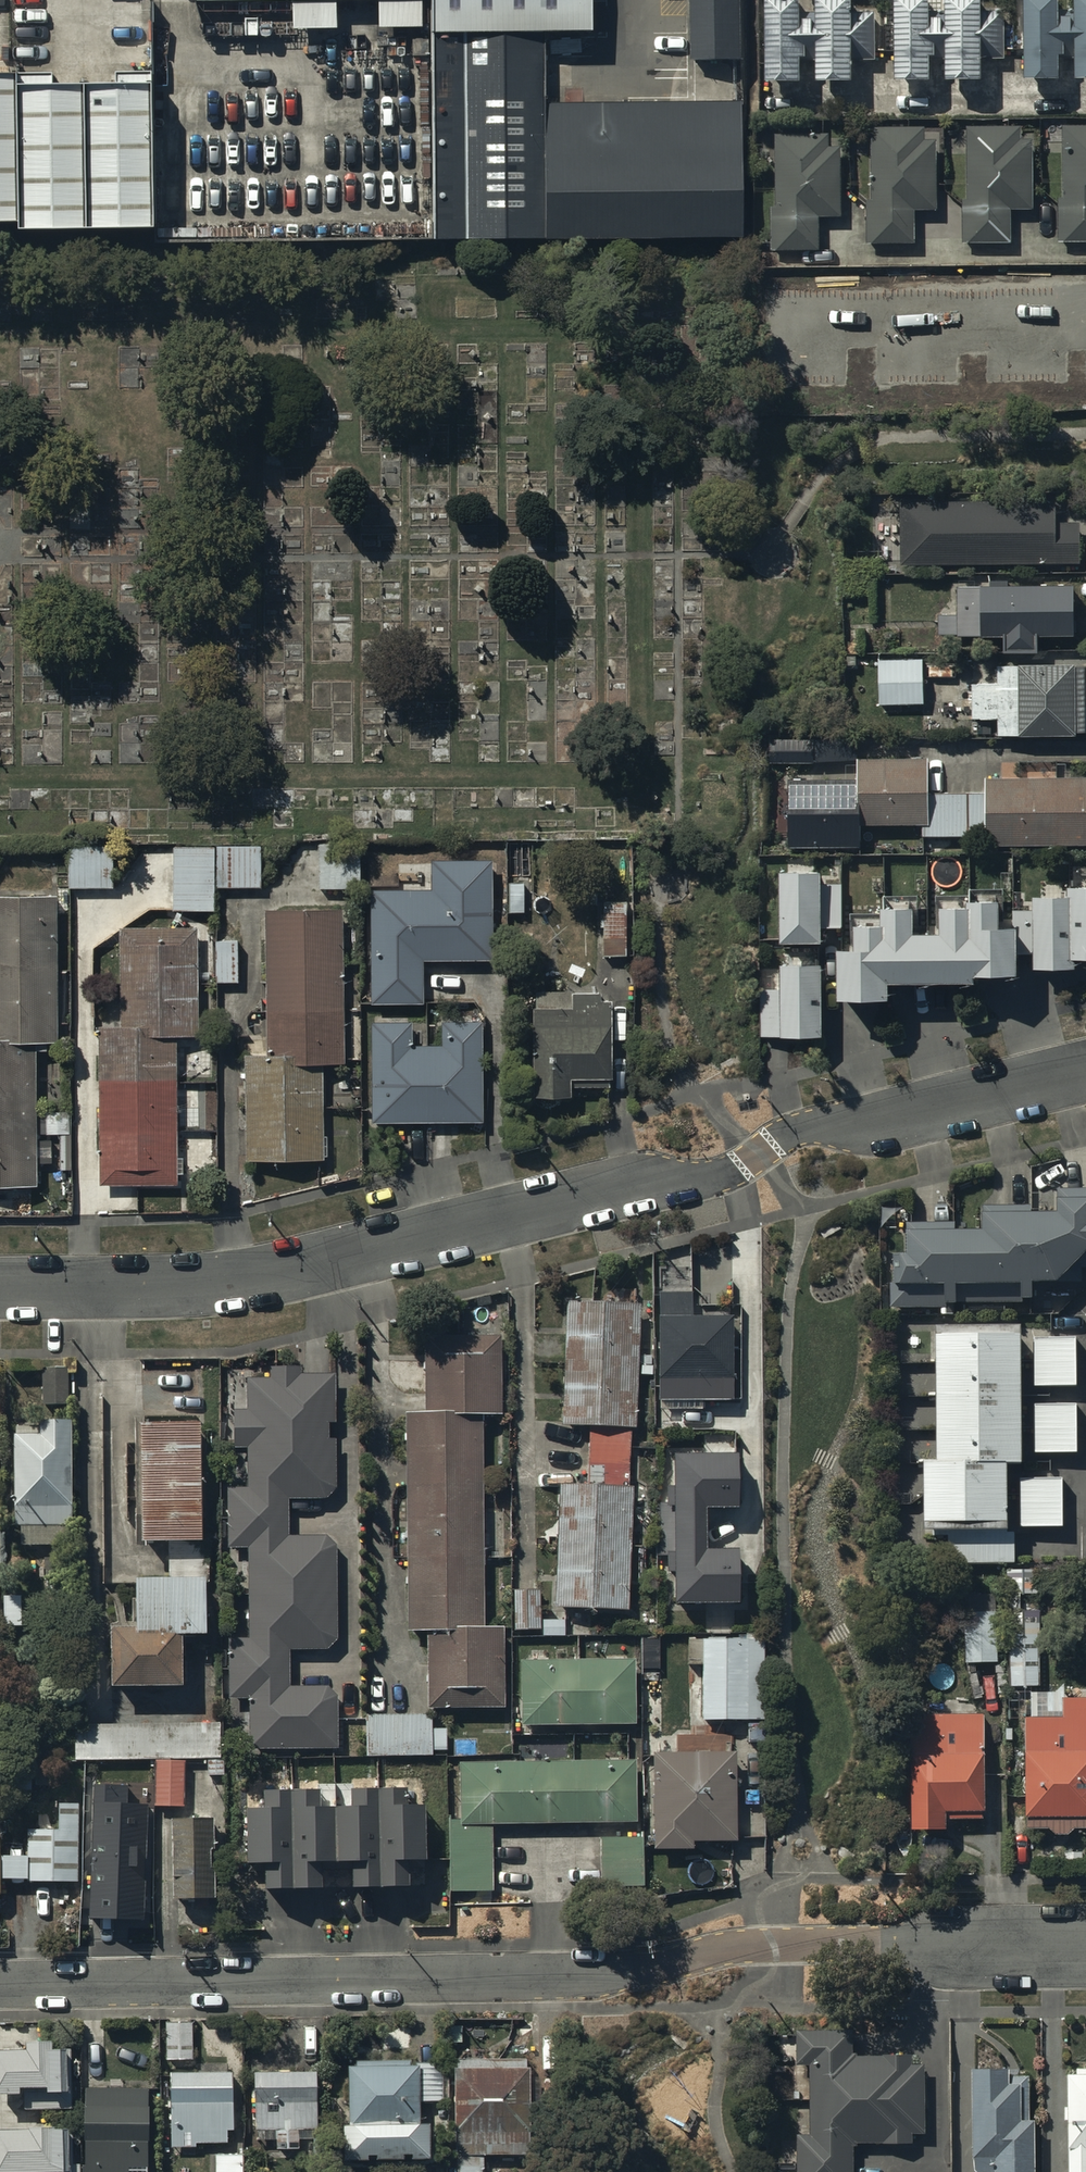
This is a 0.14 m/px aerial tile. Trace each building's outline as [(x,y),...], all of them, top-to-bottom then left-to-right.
[(433,0),(198,0),(198,4),(289,3),(290,33),(335,32),(334,3),(378,2),(378,32),(422,32),(421,3),(433,2),(433,0)] [(433,2),(433,48),(545,46),(598,46),(597,0),(433,0),(433,2)] [(692,65),(741,64),(740,0),(691,0),(692,65)] [(894,84),(929,84),(929,59),(945,59),(945,84),(982,84),(982,60),(1003,60),(1003,14),(983,14),(983,0),(945,0),(945,15),(928,15),(928,0),(894,0),(894,84)] [(1023,84),(1059,83),(1059,58),(1074,58),(1074,83),(1085,83),(1085,0),(1074,0),(1074,13),(1058,13),(1058,0),(1022,0),(1023,84)] [(799,2),(764,2),(765,86),(800,85),(800,62),(816,62),(816,84),(853,84),(853,61),(875,61),(874,15),(852,15),(852,1),(815,1),(815,16),(799,17),(799,2)] [(545,46),(433,48),(436,249),(549,246),(545,46)] [(114,78),(82,79),(84,223),(150,222),(149,68),(114,68),(114,78)] [(16,216),(14,69),(0,69),(0,216),(16,216)] [(51,69),(14,69),(16,216),(16,223),(84,223),(82,79),(51,79),(51,69)] [(547,107),(549,246),(743,243),(741,104),(547,107)] [(1058,199),(1058,244),(1085,243),(1085,127),(1062,127),(1063,199),(1058,199)] [(1020,128),(966,129),(967,200),(962,200),(962,244),(1010,244),(1010,211),(1033,211),(1032,139),(1020,139),(1020,128)] [(925,129),(872,130),(872,201),(866,201),(866,245),(914,245),(914,212),(936,212),(936,141),(925,141),(925,129)] [(829,134),(775,134),(775,212),(770,212),(770,252),(818,252),(818,219),(840,219),(840,148),(829,148),(829,134)] [(1019,302),(969,302),(969,341),(928,341),(928,380),(1071,381),(1071,301),(1038,301),(1038,297),(1019,296),(1019,302)] [(1055,502),(900,503),(901,566),(1079,565),(1079,523),(1055,523),(1055,502)] [(957,616),(938,616),(938,636),(957,636),(957,639),(1003,639),(1003,656),(1038,656),(1038,638),(1074,638),(1074,588),(1009,588),(1009,581),(989,581),(989,586),(957,586),(957,616)] [(923,658),(876,660),(878,707),(924,705),(923,658)] [(1073,667),(996,668),(996,685),(972,685),(972,721),(997,721),(997,739),(1075,738),(1075,734),(1085,734),(1085,670),(1073,670),(1073,667)] [(814,739),(769,739),(768,761),(814,762),(814,739)] [(788,781),(789,850),(860,849),(860,828),(924,827),(924,838),(985,838),(985,848),(1085,847),(1085,780),(985,781),(985,795),(928,795),(928,760),(857,761),(857,780),(788,781)] [(317,846),(317,888),(358,888),(358,846),(317,846)] [(261,848),(172,848),(172,913),(214,913),(214,889),(261,889),(261,848)] [(112,855),(67,855),(67,890),(113,889),(112,855)] [(430,892),(368,892),(369,1006),(422,1006),(422,963),(493,963),(492,862),(429,862),(430,892)] [(837,937),(837,988),(889,987),(889,970),(974,970),(974,964),(1015,963),(1015,949),(1032,949),(1032,962),(1076,962),(1076,952),(1085,952),(1085,874),(1068,874),(1068,883),(1033,883),(1033,896),(1012,896),(1013,916),(997,916),(997,889),(968,889),(968,896),(939,896),(939,922),(914,922),(913,896),(881,896),(881,913),(853,913),(853,937),(837,937)] [(821,875),(780,875),(780,947),(821,947),(821,931),(844,931),(843,885),(822,885),(821,875)] [(627,888),(601,888),(601,917),(599,917),(599,928),(601,928),(601,960),(627,960),(627,888)] [(37,1189),(37,1046),(57,1046),(57,898),(0,898),(0,1189),(37,1189)] [(264,1047),(242,1047),(243,1154),(322,1154),(322,1148),(326,1148),(326,1128),(320,1128),(320,1057),(343,1057),(342,904),(263,904),(264,1047)] [(120,1028),(95,1029),(97,1187),(176,1186),(176,1176),(183,1176),(182,1160),(177,1160),(176,1039),(197,1039),(196,930),(119,931),(120,1028)] [(236,941),(214,941),(215,985),(238,984),(236,941)] [(780,991),(760,991),(760,1038),(780,1038),(780,1040),(823,1040),(822,969),(780,970),(780,991)] [(534,1010),(531,1010),(532,1101),(570,1101),(570,1089),(608,1089),(606,1004),(598,1004),(598,994),(534,995),(534,1010)] [(413,1024),(370,1024),(370,1125),(484,1124),(483,1025),(440,1025),(441,1048),(413,1048),(413,1024)] [(1058,1193),(1058,1222),(1030,1223),(1030,1207),(983,1208),(983,1238),(953,1239),(953,1226),(907,1226),(908,1262),(894,1263),(894,1290),(889,1290),(889,1311),(946,1310),(945,1309),(956,1308),(956,1305),(1033,1304),(1032,1289),(1058,1289),(1061,1285),(1082,1285),(1082,1271),(1085,1271),(1085,1193),(1058,1193)] [(690,1295),(659,1295),(659,1405),(666,1405),(666,1424),(689,1424),(689,1416),(705,1416),(705,1406),(728,1406),(729,1321),(690,1321),(690,1295)] [(641,1307),(566,1306),(561,1430),(590,1432),(588,1488),(558,1487),(553,1610),(627,1613),(632,1490),(627,1490),(629,1429),(635,1430),(641,1307)] [(1010,1328),(937,1328),(937,1468),(925,1468),(925,1538),(949,1538),(949,1567),(1014,1567),(1014,1537),(1007,1537),(1007,1469),(1021,1469),(1021,1332),(1010,1333),(1010,1328)] [(498,1417),(498,1339),(423,1339),(423,1417),(407,1417),(407,1634),(426,1634),(426,1712),(504,1712),(504,1630),(480,1630),(480,1417),(498,1417)] [(1074,1339),(1032,1339),(1033,1389),(1074,1389),(1074,1339)] [(42,1371),(42,1407),(67,1407),(68,1373),(61,1373),(61,1370),(45,1370),(45,1372),(42,1371)] [(334,1425),(334,1376),(300,1376),(300,1371),(270,1371),(270,1381),(247,1381),(247,1413),(233,1413),(233,1450),(247,1450),(247,1490),(226,1490),(227,1550),(247,1550),(248,1631),(235,1631),(235,1641),(228,1641),(228,1701),(249,1701),(249,1750),(337,1749),(337,1698),(328,1689),(288,1689),(288,1651),(327,1651),(335,1641),(336,1547),(325,1538),(288,1538),(288,1502),(326,1502),(335,1491),(335,1441),(328,1442),(328,1425),(334,1425)] [(1076,1406),(1033,1407),(1034,1456),(1077,1455),(1076,1406)] [(71,1529),(70,1424),(37,1426),(37,1429),(16,1429),(16,1440),(13,1440),(13,1529),(20,1529),(21,1549),(67,1548),(67,1529),(71,1529)] [(196,1536),(196,1428),(139,1428),(140,1550),(168,1550),(168,1585),(134,1586),(134,1636),(108,1636),(109,1692),(181,1692),(181,1640),(204,1640),(204,1586),(208,1585),(207,1536),(196,1536)] [(740,1507),(739,1454),(676,1454),(677,1602),(740,1602),(740,1548),(707,1549),(707,1507),(740,1507)] [(1063,1478),(1020,1478),(1020,1529),(1063,1529),(1063,1478)] [(538,1593),(513,1593),(513,1632),(538,1632),(538,1593)] [(965,1596),(965,1665),(997,1665),(997,1596),(965,1596)] [(1011,1638),(1011,1690),(1039,1690),(1039,1638),(1011,1638)] [(763,1724),(763,1641),(687,1642),(687,1667),(702,1667),(702,1724),(763,1724)] [(635,1662),(521,1663),(521,1728),(635,1728),(635,1662)] [(1031,1717),(1030,1757),(1025,1757),(1025,1832),(1085,1832),(1085,1701),(1065,1701),(1065,1717),(1031,1717)] [(431,1717),(368,1717),(368,1753),(378,1753),(378,1758),(432,1758),(432,1753),(446,1753),(445,1732),(432,1732),(431,1717)] [(983,1815),(983,1717),(919,1717),(918,1736),(913,1736),(913,1834),(946,1834),(946,1822),(980,1822),(980,1815),(983,1815)] [(734,1756),(653,1755),(653,1853),(691,1853),(691,1844),(734,1844),(734,1756)] [(635,1825),(634,1762),(459,1765),(460,1822),(449,1822),(449,1893),(492,1893),(491,1826),(635,1825)] [(184,1763),(155,1763),(153,1809),(183,1809),(183,1807),(189,1807),(189,1793),(184,1793),(184,1763)] [(10,1766),(11,1793),(31,1793),(30,1766),(10,1766)] [(88,1916),(143,1919),(148,1802),(126,1801),(127,1784),(94,1782),(88,1916)] [(262,1816),(245,1816),(245,1870),(263,1870),(263,1896),(319,1896),(319,1872),(351,1872),(351,1894),(408,1894),(408,1870),(423,1870),(423,1812),(402,1812),(402,1795),(349,1795),(349,1813),(318,1813),(318,1795),(262,1795),(262,1816)] [(0,1896),(0,1876),(27,1876),(27,1880),(79,1881),(80,1808),(57,1808),(57,1834),(28,1834),(27,1855),(1,1854),(1,1822),(0,1821),(0,1896)] [(184,1822),(170,1822),(171,1904),(212,1903),(211,1813),(184,1814),(184,1822)] [(644,1838),(599,1838),(599,1890),(644,1890),(644,1838)] [(191,2024),(164,2024),(164,2059),(171,2059),(171,2064),(191,2063),(191,2024)] [(796,2035),(796,2067),(808,2067),(808,2137),(798,2137),(798,2171),(855,2171),(855,2143),(914,2143),(914,2136),(922,2136),(922,2070),(913,2070),(913,2058),(854,2058),(855,2035),(796,2035)] [(25,2041),(26,2051),(0,2051),(0,2094),(24,2094),(24,2110),(73,2109),(71,2048),(52,2048),(52,2041),(25,2041)] [(526,2061),(453,2062),(455,2159),(457,2158),(457,2171),(483,2171),(483,2158),(527,2157),(526,2061)] [(341,2132),(342,2164),(428,2163),(428,2126),(418,2126),(418,2104),(443,2104),(443,2065),(415,2066),(415,2070),(409,2070),(409,2062),(393,2062),(393,2065),(372,2065),(372,2062),(356,2062),(356,2069),(347,2069),(347,2128),(344,2128),(344,2132),(341,2132)] [(1067,2079),(1068,2171),(1085,2171),(1085,2071),(1077,2071),(1077,2079),(1067,2079)] [(175,2077),(169,2078),(171,2149),(195,2149),(195,2146),(226,2146),(226,2133),(233,2133),(232,2083),(215,2083),(215,2077),(209,2077),(209,2074),(175,2075),(175,2077)] [(972,2074),(974,2171),(1035,2171),(1034,2124),(1029,2124),(1028,2079),(1009,2080),(1009,2074),(972,2074)] [(316,2075),(254,2077),(254,2142),(275,2142),(275,2150),(298,2150),(298,2141),(317,2140),(316,2075)] [(84,2093),(84,2171),(146,2171),(146,2094),(84,2093)] [(0,2129),(0,2171),(80,2171),(79,2164),(71,2165),(69,2127),(0,2129)] [(242,2156),(215,2157),(215,2171),(242,2171),(242,2156)]
